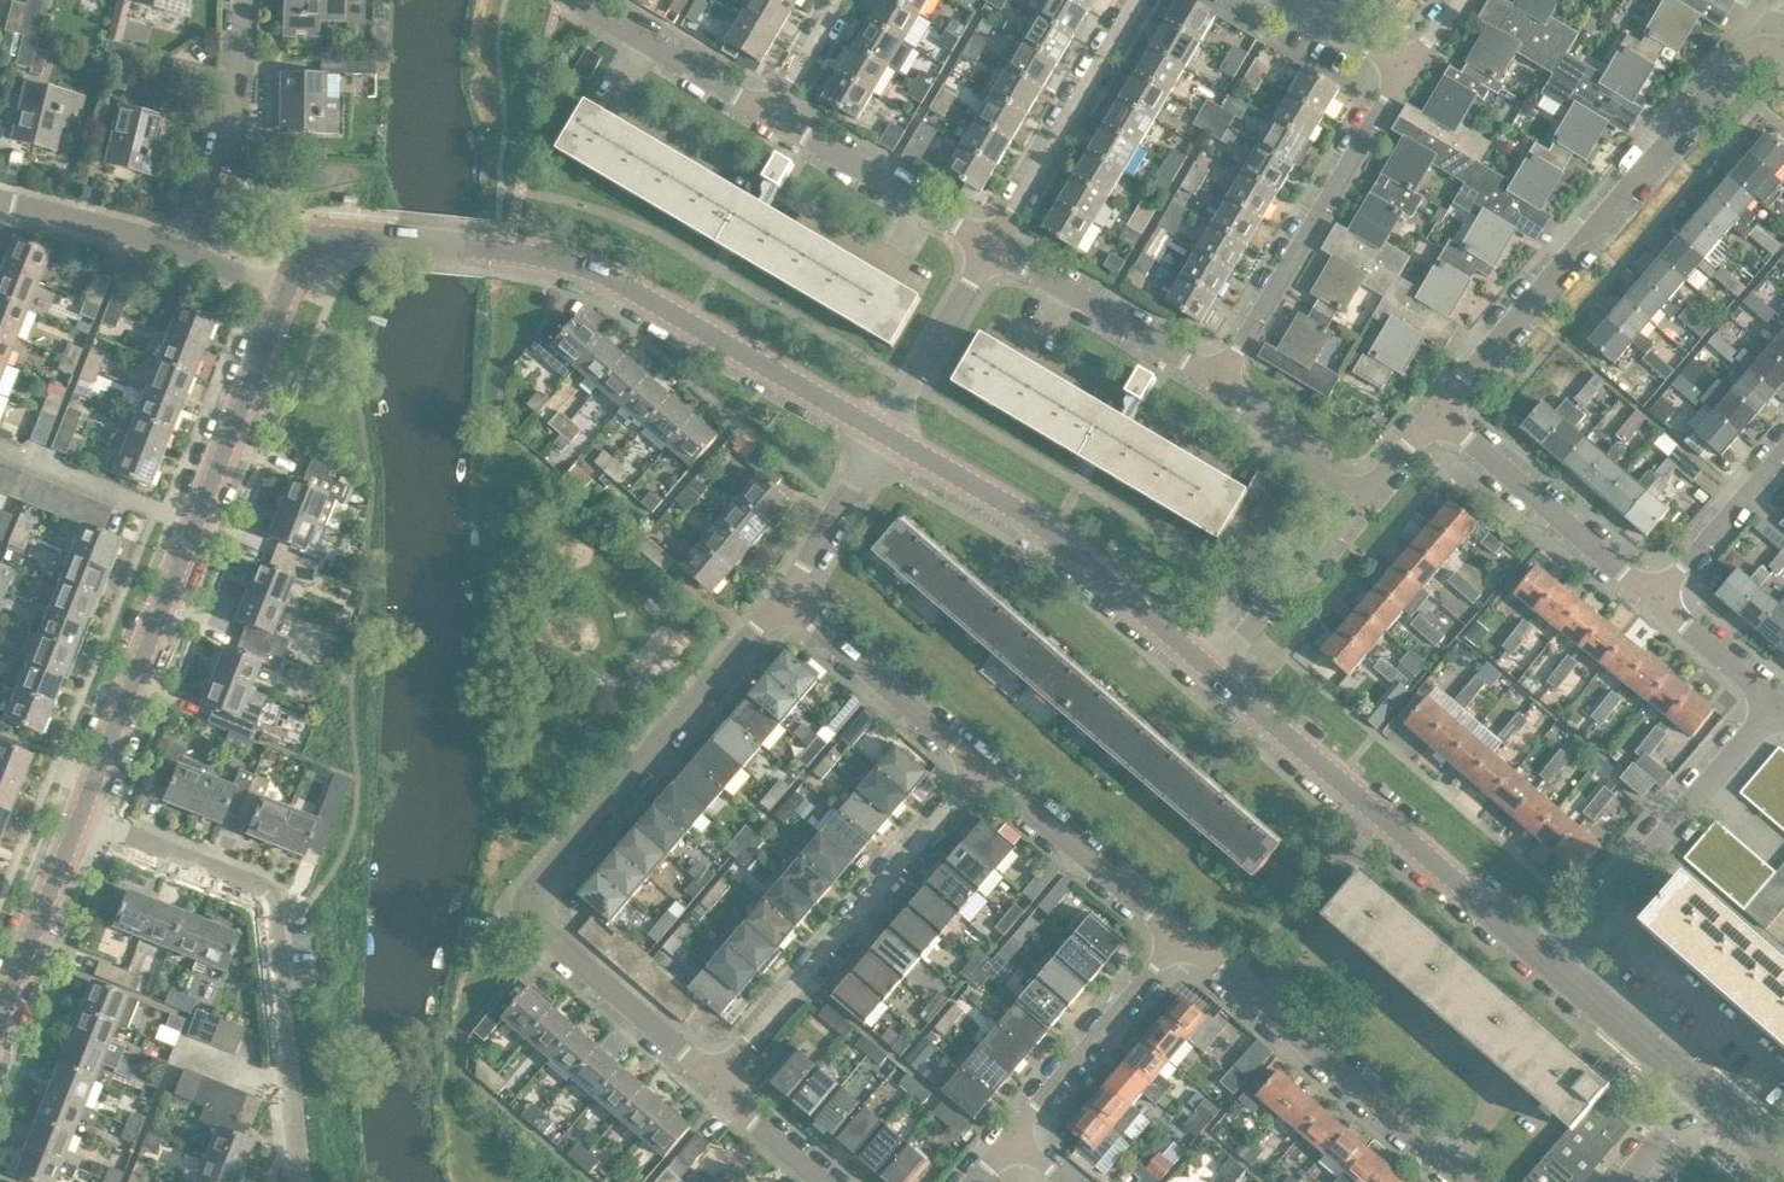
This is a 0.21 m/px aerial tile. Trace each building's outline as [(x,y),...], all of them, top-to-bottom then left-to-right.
[(18,33),(26,3),(12,0),(11,0),(4,30),(18,33)] [(22,34),(33,37),(43,0),(27,0),(26,3),(18,33),(22,34)] [(188,14),(191,0),(132,0),(188,14)] [(316,34),(316,18),(342,18),(342,0),(284,0),(284,33),(316,34)] [(679,14),(687,0),(675,0),(670,8),(679,14)] [(686,17),(695,22),(707,2),(704,0),(696,0),(689,12),(686,17)] [(741,16),(776,37),(791,12),(771,0),(751,0),(741,16)] [(791,12),(798,0),(771,0),(791,12)] [(870,20),(904,41),(919,14),(895,0),(882,0),(870,20)] [(919,14),(928,0),(895,0),(919,14)] [(987,1),(1001,9),(1006,0),(988,0),(987,1)] [(1039,15),(1073,35),(1089,9),(1073,0),(1048,0),(1039,15)] [(1089,9),(1094,0),(1073,0),(1089,9)] [(1166,20),(1201,40),(1216,14),(1192,0),(1178,0),(1166,20)] [(1506,18),(1565,53),(1566,54),(1566,53),(1578,33),(1551,17),(1560,0),(1522,0),(1518,7),(1513,4),(1512,5),(1517,8),(1510,20),(1506,17),(1506,18)] [(1600,15),(1609,20),(1619,3),(1613,0),(1609,0),(1600,15)] [(1707,2),(1704,0),(1656,0),(1661,3),(1643,33),(1646,34),(1640,43),(1639,46),(1658,57),(1660,55),(1672,62),(1678,51),(1673,48),(1695,12),(1700,15),(1700,14),(1707,2)] [(1039,15),(1024,41),(1058,61),(1073,35),(1039,15)] [(1590,15),(1582,28),(1590,32),(1598,20),(1590,15)] [(776,37),(741,16),(726,42),(761,62),(776,37)] [(952,18),(945,30),(959,38),(967,26),(952,18)] [(1467,63),(1462,72),(1489,88),(1497,93),(1503,82),(1499,80),(1516,51),(1553,72),(1554,72),(1565,53),(1506,18),(1499,29),(1488,23),(1488,24),(1492,27),(1471,64),(1466,61),(1465,62),(1467,63)] [(870,20),(854,47),(888,67),(904,41),(870,20)] [(1166,20),(1151,46),(1185,66),(1201,40),(1166,20)] [(959,38),(945,30),(938,42),(952,51),(959,38)] [(975,31),(968,43),(982,52),(989,39),(975,31)] [(37,38),(33,37),(22,34),(15,64),(30,68),(37,38)] [(1566,54),(1565,53),(1554,72),(1615,109),(1622,97),(1633,103),(1633,102),(1628,99),(1650,63),(1655,66),(1655,65),(1654,64),(1658,57),(1639,46),(1640,43),(1628,36),(1604,75),(1566,53),(1566,54)] [(103,54),(116,57),(131,61),(135,46),(107,39),(103,54)] [(1024,41),(1008,67),(1042,87),(1058,61),(1024,41)] [(982,52),(968,43),(960,56),(974,64),(982,52)] [(1265,43),(1258,55),(1275,64),(1281,51),(1265,43)] [(1234,44),(1227,56),(1241,64),(1248,52),(1234,44)] [(1151,46),(1135,72),(1170,92),(1185,66),(1151,46)] [(854,47),(839,73),(873,93),(888,67),(854,47)] [(573,71),(589,80),(602,57),(587,48),(573,71)] [(1241,64),(1227,56),(1219,69),(1233,77),(1241,64)] [(344,73),(375,74),(375,58),(344,57),(344,73)] [(1256,57),(1249,69),(1263,77),(1270,66),(1256,57)] [(1428,117),(1421,129),(1478,163),(1479,163),(1480,162),(1491,142),(1460,124),(1477,95),(1483,99),(1489,88),(1462,72),(1450,65),(1444,75),(1444,76),(1449,79),(1427,115),(1422,112),(1422,113),(1428,117)] [(1008,67),(993,93),(1027,114),(1042,87),(1008,67)] [(1305,67),(1290,93),(1324,113),(1339,87),(1305,67)] [(1263,77),(1249,69),(1242,82),(1256,90),(1263,77)] [(922,70),(914,82),(928,91),(936,78),(922,70)] [(1135,72),(1120,98),(1154,118),(1170,92),(1135,72)] [(1553,72),(1541,92),(1570,109),(1552,139),(1555,141),(1550,151),(1568,162),(1573,152),(1586,160),(1586,158),(1581,156),(1603,119),(1608,122),(1608,121),(1603,118),(1610,107),(1615,109),(1554,72),(1553,72)] [(873,93),(839,73),(823,99),(857,119),(873,93)] [(280,131),(338,132),(339,99),(323,99),(324,74),(281,74),(280,131)] [(12,138),(53,148),(59,124),(74,128),(82,96),(26,82),(12,138)] [(928,91),(914,82),(907,94),(921,102),(928,91)] [(944,83),(937,95),(951,104),(958,91),(944,83)] [(993,93),(977,119),(1012,140),(1027,114),(993,93)] [(1290,93),(1274,119),(1309,139),(1324,113),(1290,93)] [(951,104),(937,95),(930,107),(944,116),(951,104)] [(1120,98),(1105,124),(1139,145),(1154,118),(1120,98)] [(1207,98),(1201,110),(1215,118),(1221,107),(1207,98)] [(558,150),(735,254),(892,346),(921,298),(919,297),(916,302),(760,211),(591,111),(594,106),(587,102),(586,103),(592,106),(565,152),(559,149),(558,150)] [(105,162),(160,176),(168,144),(153,140),(159,116),(119,106),(105,162)] [(1221,107),(1215,118),(1228,127),(1235,115),(1221,107)] [(1193,123),(1207,131),(1215,118),(1201,110),(1193,123)] [(1215,118),(1207,131),(1221,140),(1228,127),(1215,118)] [(977,119),(962,146),(996,166),(1012,140),(977,119)] [(1274,119),(1259,145),(1293,166),(1298,166),(1305,155),(1302,151),(1309,139),(1274,119)] [(906,148),(901,155),(916,164),(920,156),(928,143),(936,129),(922,120),(913,135),(906,148)] [(884,134),(898,143),(905,130),(891,122),(884,134)] [(1105,124),(1089,150),(1123,171),(1139,145),(1105,124)] [(1389,160),(1376,183),(1417,207),(1422,199),(1422,197),(1415,193),(1433,163),(1466,183),(1466,182),(1467,182),(1478,163),(1421,129),(1414,141),(1404,135),(1403,136),(1408,139),(1394,163),(1389,160)] [(1749,153),(1776,176),(1783,166),(1783,147),(1767,132),(1749,153)] [(1259,145),(1244,171),(1278,192),(1293,166),(1259,145)] [(996,166),(962,146),(946,172),(981,192),(996,166)] [(1172,148),(1165,160),(1180,168),(1187,156),(1172,148)] [(1089,150),(1074,177),(1108,197),(1123,171),(1089,150)] [(1479,163),(1478,163),(1467,182),(1523,216),(1530,204),(1541,210),(1541,209),(1536,206),(1558,170),(1563,173),(1563,172),(1562,171),(1568,162),(1550,151),(1544,160),(1531,152),(1513,182),(1480,162),(1479,163)] [(1749,153),(1731,174),(1758,196),(1776,176),(1749,153)] [(765,179),(780,188),(794,165),(778,155),(765,179)] [(1180,168),(1165,160),(1158,172),(1172,181),(1180,168)] [(1195,161),(1188,173),(1202,182),(1209,169),(1195,161)] [(1244,171),(1228,197),(1262,218),(1278,192),(1244,171)] [(1202,182),(1188,173),(1181,186),(1195,194),(1202,182)] [(1731,174),(1713,194),(1748,225),(1756,215),(1748,208),(1758,196),(1731,174)] [(1074,177),(1058,203),(1092,223),(1108,197),(1074,177)] [(1466,182),(1466,183),(1454,203),(1479,217),(1462,246),(1451,240),(1445,250),(1476,269),(1488,276),(1495,266),(1490,263),(1511,226),(1516,229),(1517,228),(1512,225),(1518,214),(1523,216),(1467,182),(1466,182)] [(1351,249),(1397,276),(1398,277),(1398,276),(1410,256),(1386,242),(1404,212),(1410,216),(1412,215),(1417,207),(1376,183),(1347,231),(1358,237),(1351,249)] [(1713,194),(1695,215),(1722,238),(1732,226),(1746,238),(1749,234),(1761,243),(1768,234),(1757,224),(1753,229),(1748,225),(1713,194)] [(1228,197),(1213,224),(1247,244),(1262,218),(1228,197)] [(1142,200),(1134,213),(1148,221),(1156,208),(1142,200)] [(1092,223),(1058,203),(1043,229),(1077,249),(1092,223)] [(1440,205),(1434,215),(1441,220),(1447,210),(1440,205)] [(1148,221),(1134,213),(1127,224),(1142,233),(1148,221)] [(1165,213),(1157,226),(1171,234),(1179,222),(1165,213)] [(1677,236),(1704,259),(1714,267),(1732,247),(1722,238),(1695,215),(1677,236)] [(1213,224),(1197,250),(1231,270),(1247,244),(1213,224)] [(1171,234),(1157,226),(1150,238),(1159,243),(1164,246),(1171,234)] [(1768,234),(1761,243),(1773,254),(1781,245),(1768,234)] [(1677,236),(1660,257),(1686,280),(1704,259),(1677,236)] [(1150,238),(1142,251),(1151,256),(1159,243),(1150,238)] [(12,239),(1,267),(37,281),(48,253),(12,239)] [(1319,298),(1314,308),(1332,319),(1338,309),(1344,313),(1362,283),(1385,296),(1385,295),(1386,296),(1397,276),(1351,249),(1344,261),(1333,255),(1333,256),(1338,259),(1316,295),(1311,292),(1310,293),(1319,298)] [(1197,250),(1182,276),(1216,296),(1231,270),(1197,250)] [(1398,277),(1397,276),(1386,296),(1432,323),(1439,311),(1449,317),(1450,316),(1445,313),(1466,277),(1471,280),(1472,279),(1470,278),(1476,269),(1445,250),(1421,290),(1398,276),(1398,277)] [(1103,265),(1118,273),(1125,260),(1111,252),(1103,265)] [(1660,257),(1642,278),(1668,301),(1686,280),(1660,257)] [(1126,278),(1140,286),(1148,274),(1133,265),(1126,278)] [(1714,275),(1725,285),(1733,276),(1721,266),(1714,275)] [(0,270),(0,298),(26,309),(37,281),(1,267),(0,270)] [(95,272),(84,300),(99,305),(110,277),(95,272)] [(1216,296),(1182,276),(1167,302),(1201,322),(1202,320),(1206,322),(1214,309),(1210,306),(1216,296)] [(1733,276),(1725,285),(1738,296),(1746,287),(1733,276)] [(1642,278),(1624,299),(1650,321),(1660,310),(1671,318),(1678,309),(1668,301),(1642,278)] [(116,280),(105,308),(120,314),(131,286),(116,280)] [(1743,301),(1755,311),(1763,302),(1751,291),(1743,301)] [(1356,373),(1364,378),(1382,388),(1394,369),(1402,374),(1403,373),(1398,370),(1419,334),(1424,336),(1425,335),(1420,332),(1427,321),(1431,324),(1432,323),(1386,296),(1385,295),(1385,296),(1373,316),(1387,324),(1370,353),(1368,352),(1356,373)] [(15,336),(26,309),(0,298),(0,330),(15,336)] [(1606,319),(1632,342),(1645,353),(1653,343),(1641,332),(1650,321),(1624,299),(1606,319)] [(99,305),(84,300),(79,313),(93,319),(99,305)] [(1763,302),(1755,311),(1767,321),(1775,312),(1763,302)] [(178,305),(167,333),(203,347),(214,319),(178,305)] [(1678,316),(1690,327),(1698,317),(1686,307),(1678,316)] [(120,314),(105,308),(100,321),(115,327),(120,314)] [(1332,319),(1314,308),(1308,317),(1299,312),(1299,313),(1304,316),(1282,352),(1277,349),(1277,350),(1287,356),(1280,369),(1328,397),(1340,376),(1315,361),(1333,332),(1327,328),(1332,319)] [(566,378),(576,366),(602,336),(579,316),(571,325),(559,315),(531,347),(566,378)] [(1698,317),(1690,327),(1702,337),(1710,328),(1698,317)] [(1632,342),(1606,319),(1588,340),(1615,363),(1632,342)] [(1783,364),(1783,329),(1767,349),(1783,364)] [(4,364),(15,336),(0,330),(0,362),(4,364)] [(167,333),(156,360),(192,375),(203,347),(167,333)] [(1708,342),(1720,352),(1728,343),(1715,333),(1708,342)] [(1243,496),(1121,424),(986,344),(989,339),(982,335),(982,336),(987,339),(960,385),(955,382),(954,383),(1219,539),(1243,496)] [(576,366),(599,386),(625,356),(602,336),(576,366)] [(67,342),(62,355),(77,361),(82,348),(67,342)] [(1749,370),(1776,393),(1783,383),(1783,364),(1767,349),(1757,360),(1743,348),(1739,353),(1728,343),(1720,352),(1732,363),(1735,358),(1749,370)] [(1642,358),(1654,369),(1662,359),(1650,349),(1642,358)] [(88,351),(83,364),(98,370),(103,357),(88,351)] [(77,361),(62,355),(57,368),(71,374),(77,361)] [(599,386),(622,406),(648,376),(625,356),(599,386)] [(1662,359),(1654,369),(1666,379),(1674,369),(1662,359)] [(156,360),(145,388),(181,403),(192,375),(156,360)] [(98,370),(83,364),(78,377),(93,382),(98,370)] [(1127,393),(1142,402),(1156,378),(1141,369),(1127,393)] [(1749,370),(1731,391),(1758,414),(1776,393),(1749,370)] [(1595,374),(1585,386),(1594,394),(1604,382),(1595,374)] [(1672,383),(1684,394),(1692,385),(1680,374),(1672,383)] [(631,414),(645,426),(671,396),(648,376),(622,406),(618,412),(626,419),(631,414)] [(1692,385),(1684,394),(1696,404),(1704,395),(1692,385)] [(1594,394),(1585,386),(1574,399),(1583,406),(1594,394)] [(145,388),(134,416),(170,430),(181,403),(145,388)] [(527,404),(538,413),(548,401),(538,391),(527,404)] [(1731,391),(1713,412),(1740,435),(1758,414),(1731,391)] [(645,426),(668,446),(694,416),(671,396),(645,426)] [(1658,400),(1649,410),(1663,423),(1676,408),(1662,396),(1658,400)] [(45,397),(40,410),(55,416),(60,403),(45,397)] [(1520,428),(1541,445),(1564,419),(1555,411),(1543,401),(1520,428)] [(67,406),(62,419),(76,425),(82,412),(67,406)] [(55,416),(40,410),(29,439),(44,444),(55,416)] [(549,423),(560,432),(571,420),(560,410),(549,423)] [(1636,410),(1626,422),(1635,430),(1646,418),(1636,410)] [(1376,411),(1364,425),(1374,433),(1386,420),(1376,411)] [(1740,435),(1713,412),(1695,433),(1722,455),(1740,435)] [(134,416),(123,444),(159,458),(170,430),(134,416)] [(694,416),(668,446),(691,465),(717,435),(694,416)] [(76,425),(62,419),(51,447),(65,453),(76,425)] [(1541,445),(1562,463),(1585,437),(1574,428),(1564,419),(1541,445)] [(571,420),(560,432),(561,433),(571,441),(582,429),(571,420)] [(1635,430),(1626,422),(1616,434),(1625,442),(1635,430)] [(561,433),(554,442),(563,450),(571,441),(561,433)] [(1562,463),(1583,481),(1606,455),(1585,437),(1562,463)] [(1583,481),(1604,499),(1627,473),(1615,463),(1627,449),(1617,441),(1606,455),(1583,481)] [(738,453),(746,460),(755,449),(747,442),(738,453)] [(159,458),(123,444),(112,472),(148,486),(159,458)] [(1677,465),(1676,467),(1692,481),(1703,468),(1678,445),(1667,458),(1677,465)] [(746,460),(761,473),(775,485),(785,474),(755,449),(746,460)] [(290,478),(279,507),(325,525),(335,498),(343,501),(349,486),(337,481),(342,469),(311,457),(301,483),(290,478)] [(1666,478),(1676,467),(1677,465),(1667,458),(1657,470),(1666,478)] [(616,459),(606,471),(617,481),(627,468),(616,459)] [(9,495),(19,469),(8,465),(0,484),(0,492),(9,495)] [(572,468),(564,478),(581,492),(589,483),(572,468)] [(9,495),(21,500),(31,474),(19,469),(9,495)] [(1219,539),(1210,554),(1243,574),(1261,543),(1270,549),(1271,547),(1267,545),(1296,495),(1300,497),(1301,496),(1258,471),(1243,496),(1219,539)] [(761,473),(741,496),(771,522),(791,499),(775,485),(761,473)] [(1604,499),(1625,517),(1648,491),(1638,482),(1627,473),(1604,499)] [(21,500),(32,505),(42,479),(31,474),(21,500)] [(694,478),(686,488),(698,499),(707,488),(694,478)] [(32,505),(44,509),(54,483),(42,479),(32,505)] [(44,509),(55,514),(66,488),(54,483),(44,509)] [(55,514),(67,519),(77,493),(66,488),(55,514)] [(698,499),(686,488),(676,499),(689,510),(698,499)] [(641,502),(652,511),(663,499),(652,489),(641,502)] [(1648,491),(1625,517),(1646,535),(1669,509),(1657,499),(1648,491)] [(67,519),(79,523),(89,497),(77,493),(67,519)] [(741,496),(721,520),(752,545),(771,522),(741,496)] [(79,523),(81,524),(90,528),(101,502),(89,497),(79,523)] [(1452,500),(1433,522),(1459,544),(1478,523),(1452,500)] [(101,502),(90,528),(102,533),(112,506),(101,502)] [(325,525),(279,507),(267,535),(278,540),(273,553),(316,570),(322,556),(314,553),(325,525)] [(6,526),(11,514),(0,510),(0,524),(6,526)] [(18,517),(13,529),(28,535),(32,523),(18,517)] [(721,520),(702,543),(732,569),(752,545),(721,520)] [(901,521),(874,551),(1253,876),(1279,845),(901,521)] [(1433,522),(1415,544),(1441,566),(1459,544),(1433,522)] [(81,524),(70,552),(106,566),(109,557),(114,559),(121,542),(116,540),(117,538),(102,533),(90,528),(81,524)] [(876,532),(883,538),(889,531),(882,525),(876,532)] [(28,535),(13,529),(8,543),(22,549),(28,535)] [(1481,542),(1495,554),(1503,544),(1489,532),(1481,542)] [(636,546),(666,571),(675,560),(646,535),(636,546)] [(732,569),(702,543),(682,566),(712,592),(732,569)] [(1415,544),(1396,565),(1422,588),(1441,566),(1415,544)] [(1732,551),(1723,561),(1734,571),(1739,565),(1739,556),(1732,551)] [(70,552),(59,580),(99,596),(105,582),(100,580),(106,566),(70,552)] [(257,562),(246,591),(281,605),(292,578),(310,585),(316,570),(273,553),(268,567),(257,562)] [(1779,554),(1769,566),(1778,574),(1783,567),(1783,558),(1779,554)] [(5,590),(12,573),(10,567),(0,563),(0,588),(5,590)] [(1396,565),(1378,587),(1404,609),(1422,588),(1396,565)] [(1736,613),(1759,586),(1770,573),(1761,565),(1750,578),(1738,568),(1715,595),(1736,613)] [(1515,593),(1537,611),(1558,584),(1536,567),(1515,593)] [(1447,581),(1460,592),(1469,582),(1456,571),(1447,581)] [(34,603),(48,608),(84,622),(88,612),(92,614),(99,596),(59,580),(52,597),(39,591),(34,603)] [(1469,582),(1460,592),(1473,603),(1481,593),(1469,582)] [(1537,611),(1559,629),(1581,602),(1558,584),(1537,611)] [(1736,613),(1757,631),(1780,604),(1759,586),(1736,613)] [(1378,587),(1359,609),(1385,631),(1404,609),(1378,587)] [(281,605),(246,591),(234,619),(245,624),(240,637),(282,654),(288,639),(271,632),(281,605)] [(1778,648),(1783,641),(1783,599),(1780,604),(1757,631),(1778,648)] [(1559,629),(1581,647),(1603,620),(1581,602),(1559,629)] [(28,632),(37,635),(77,651),(83,637),(78,635),(84,622),(48,608),(44,618),(38,615),(34,617),(28,632)] [(1359,609),(1340,630),(1367,653),(1385,631),(1359,609)] [(1410,624),(1423,635),(1432,625),(1419,614),(1410,624)] [(1523,619),(1513,632),(1523,640),(1533,627),(1523,619)] [(1581,647),(1604,665),(1625,638),(1603,620),(1581,647)] [(1476,622),(1464,636),(1477,647),(1489,633),(1476,622)] [(1432,625),(1423,635),(1436,646),(1444,636),(1432,625)] [(1367,653),(1340,630),(1322,652),(1348,674),(1367,653)] [(1523,640),(1513,632),(1502,645),(1513,653),(1523,640)] [(37,635),(26,663),(62,677),(66,667),(70,669),(77,651),(37,635)] [(282,654),(240,637),(235,650),(224,646),(212,675),(248,689),(259,661),(277,668),(282,654)] [(1604,665),(1626,683),(1647,656),(1625,638),(1604,665)] [(787,651),(768,673),(801,701),(827,670),(809,655),(802,663),(787,651)] [(1408,652),(1400,661),(1416,675),(1424,665),(1408,652)] [(1567,654),(1557,668),(1567,676),(1578,662),(1567,654)] [(1626,683),(1648,700),(1670,673),(1647,656),(1626,683)] [(1374,667),(1386,678),(1395,668),(1382,657),(1374,667)] [(26,663),(15,691),(51,705),(62,677),(26,663)] [(1395,668),(1386,678),(1399,689),(1408,679),(1395,668)] [(1567,676),(1557,668),(1547,681),(1557,689),(1567,676)] [(768,673),(750,695),(782,723),(801,701),(768,673)] [(1648,700),(1670,718),(1692,691),(1670,673),(1648,700)] [(248,689),(212,675),(201,702),(212,707),(206,721),(224,728),(221,735),(246,745),(249,738),(255,723),(237,715),(248,689)] [(1475,675),(1464,688),(1475,696),(1485,683),(1475,675)] [(1475,696),(1464,688),(1454,701),(1464,709),(1475,696)] [(1612,689),(1602,702),(1612,711),(1622,698),(1612,689)] [(51,705),(15,691),(4,719),(40,733),(51,705)] [(1692,691),(1670,718),(1693,736),(1714,709),(1692,691)] [(826,724),(836,733),(862,702),(852,693),(826,724)] [(750,695),(731,717),(763,745),(782,723),(750,695)] [(1405,723),(1427,742),(1449,716),(1427,697),(1405,723)] [(1612,711),(1602,702),(1591,716),(1601,724),(1612,711)] [(841,738),(851,746),(877,716),(867,707),(841,738)] [(1518,712),(1507,725),(1517,733),(1528,720),(1518,712)] [(1427,742),(1448,760),(1471,734),(1449,716),(1427,742)] [(731,717),(712,739),(744,767),(763,745),(731,717)] [(868,735),(888,753),(899,743),(893,737),(898,731),(884,718),(868,735)] [(1517,733),(1507,725),(1496,737),(1506,746),(1517,733)] [(1656,725),(1646,738),(1656,747),(1667,733),(1656,725)] [(19,783),(31,755),(17,750),(20,742),(0,734),(0,776),(19,783)] [(1448,760),(1470,779),(1492,753),(1471,734),(1448,760)] [(818,735),(809,745),(818,753),(827,742),(818,735)] [(1656,747),(1646,738),(1635,751),(1646,760),(1656,747)] [(712,739),(693,761),(725,789),(744,767),(712,739)] [(163,800),(191,811),(205,775),(209,766),(182,755),(185,747),(169,741),(153,783),(167,789),(163,800)] [(818,753),(809,745),(798,759),(807,766),(818,753)] [(897,745),(878,767),(910,795),(929,772),(897,745)] [(1783,770),(1783,750),(1779,746),(1769,757),(1783,770)] [(833,747),(824,758),(833,766),(842,755),(833,747)] [(267,748),(263,757),(272,761),(276,752),(267,748)] [(1561,748),(1550,761),(1560,770),(1571,757),(1561,748)] [(1470,779),(1492,798),(1514,771),(1492,753),(1470,779)] [(1783,790),(1783,789),(1783,770),(1769,757),(1759,769),(1783,790)] [(833,766),(824,758),(812,771),(822,779),(833,766)] [(693,761),(674,783),(706,811),(725,789),(693,761)] [(1560,770),(1550,761),(1539,774),(1549,783),(1560,770)] [(1622,778),(1643,796),(1654,782),(1633,764),(1622,778)] [(878,767),(859,789),(892,817),(910,795),(878,767)] [(223,811),(238,817),(255,774),(239,768),(232,786),(205,775),(191,811),(219,822),(223,811)] [(1759,769),(1749,780),(1774,801),(1783,790),(1759,769)] [(1492,798),(1513,816),(1536,790),(1514,771),(1492,798)] [(289,808),(274,844),(302,856),(306,846),(321,852),(350,779),(334,772),(315,819),(289,808)] [(255,774),(238,817),(250,822),(246,833),(274,844),(289,808),(261,798),(268,780),(255,774)] [(8,811),(19,783),(0,776),(0,808),(8,811)] [(781,778),(771,790),(780,797),(790,786),(781,778)] [(1739,792),(1764,813),(1774,801),(1749,780),(1739,792)] [(674,783),(655,806),(687,833),(706,811),(674,783)] [(1604,786),(1593,799),(1604,807),(1614,794),(1604,786)] [(859,789),(840,811),(873,839),(892,817),(859,789)] [(780,797),(771,790),(760,802),(770,810),(780,797)] [(1513,816),(1535,835),(1557,809),(1536,790),(1513,816)] [(1775,823),(1783,813),(1783,790),(1774,801),(1764,813),(1775,823)] [(795,791),(786,802),(795,810),(805,799),(795,791)] [(805,798),(795,810),(805,818),(815,807),(805,798)] [(1604,807),(1593,799),(1583,812),(1593,820),(1604,807)] [(795,810),(786,802),(775,815),(784,823),(795,810)] [(655,806),(636,828),(669,855),(687,833),(655,806)] [(8,811),(0,808),(0,832),(8,811)] [(1535,835),(1556,853),(1579,827),(1557,809),(1535,835)] [(840,811),(821,833),(854,861),(873,839),(840,811)] [(1783,830),(1783,813),(1775,823),(1783,830)] [(984,819),(965,841),(997,869),(1016,847),(984,819)] [(1709,852),(1728,830),(1716,820),(1697,842),(1705,848),(1709,852)] [(746,825),(736,836),(745,844),(755,833),(746,825)] [(1579,827),(1556,853),(1578,872),(1600,846),(1579,827)] [(636,828),(617,850),(650,877),(669,855),(636,828)] [(1712,855),(1720,861),(1721,862),(1740,840),(1728,830),(1709,852),(1712,855)] [(755,833),(745,844),(754,852),(764,840),(755,833)] [(821,833),(802,855),(835,883),(854,861),(821,833)] [(725,848),(735,856),(745,844),(736,836),(725,848)] [(1721,862),(1727,868),(1733,873),(1752,851),(1740,840),(1721,862)] [(965,841),(946,863),(979,891),(997,869),(965,841)] [(1684,857),(1692,864),(1705,848),(1697,842),(1684,857)] [(745,844),(735,856),(744,864),(754,852),(745,844)] [(1692,864),(1699,871),(1712,855),(1709,852),(1705,848),(1692,864)] [(617,850),(598,872),(631,899),(650,877),(617,850)] [(1735,874),(1742,880),(1745,883),(1764,861),(1752,851),(1733,873),(1735,874)] [(802,855),(783,877),(816,905),(835,883),(802,855)] [(1699,871),(1706,877),(1720,861),(1712,855),(1699,871)] [(1023,892),(1033,901),(1059,870),(1049,861),(1023,892)] [(1706,877),(1714,883),(1727,868),(1721,862),(1720,861),(1706,877)] [(1745,883),(1749,887),(1757,893),(1763,887),(1772,876),(1776,871),(1764,861),(1745,883)] [(946,863),(927,886),(960,913),(979,891),(946,863)] [(1776,871),(1772,876),(1783,886),(1783,866),(1782,864),(1776,871)] [(706,866),(695,878),(705,886),(715,874),(706,866)] [(1714,883),(1721,890),(1735,874),(1733,873),(1727,868),(1714,883)] [(597,910),(588,921),(610,940),(619,929),(611,922),(631,899),(598,872),(579,894),(597,910)] [(1324,916),(1569,1127),(1572,1129),(1616,1079),(1598,1063),(1592,1070),(1571,1053),(1574,1049),(1568,1043),(1564,1047),(1362,872),(1324,916)] [(1721,890),(1729,896),(1742,880),(1735,874),(1721,890)] [(1038,905),(1049,914),(1075,883),(1065,875),(1038,905)] [(1763,887),(1783,905),(1783,886),(1772,876),(1763,887)] [(783,877),(765,900),(797,927),(816,905),(783,877)] [(1783,1041),(1783,963),(1750,934),(1685,877),(1646,922),(1783,1041)] [(705,886),(695,878),(685,890),(694,898),(705,886)] [(720,878),(710,890),(719,898),(730,886),(720,878)] [(1729,896),(1736,903),(1749,887),(1745,883),(1742,880),(1729,896)] [(927,886),(908,908),(941,936),(960,913),(927,886)] [(1736,903),(1744,909),(1753,898),(1757,893),(1749,887),(1736,903)] [(1753,898),(1776,917),(1783,907),(1783,905),(1763,887),(1757,893),(1753,898)] [(112,926),(141,937),(155,901),(126,890),(112,926)] [(719,898),(710,890),(700,902),(709,910),(719,898)] [(1753,898),(1744,909),(1766,928),(1776,917),(1753,898)] [(765,900),(746,922),(778,949),(797,927),(765,900)] [(141,937),(168,948),(182,912),(155,901),(141,937)] [(1015,903),(1006,914),(1015,922),(1024,910),(1015,903)] [(908,908),(889,930),(922,958),(941,936),(908,908)] [(668,910),(658,922),(667,930),(678,918),(668,910)] [(168,948),(196,959),(210,923),(182,912),(168,948)] [(1094,913),(1075,935),(1107,963),(1126,941),(1094,913)] [(1015,922),(1006,914),(995,927),(1004,934),(1015,922)] [(1030,915),(1020,927),(1029,934),(1039,923),(1030,915)] [(578,932),(600,951),(610,940),(588,921),(578,932)] [(667,930),(658,922),(648,934),(657,942),(667,930)] [(683,922),(672,935),(681,943),(692,930),(683,922)] [(746,922),(727,944),(759,971),(766,964),(770,967),(782,953),(778,949),(746,922)] [(210,923),(196,959),(224,970),(238,934),(210,923)] [(1029,934),(1020,927),(1010,939),(1019,947),(1029,934)] [(600,951),(610,959),(629,937),(619,929),(610,940),(600,951)] [(889,930),(870,952),(903,980),(922,958),(889,930)] [(681,943),(672,935),(662,946),(672,954),(681,943)] [(1075,935),(1056,957),(1088,985),(1107,963),(1075,935)] [(610,959),(619,967),(638,945),(629,937),(610,959)] [(727,944),(708,966),(740,994),(759,971),(727,944)] [(638,945),(619,967),(629,976),(648,954),(638,945)] [(870,952),(851,974),(884,1002),(903,980),(870,952)] [(651,957),(648,954),(629,976),(633,979),(651,957)] [(633,979),(643,987),(662,965),(651,957),(633,979)] [(990,957),(979,968),(989,976),(999,965),(990,957)] [(1056,957),(1037,980),(1069,1007),(1088,985),(1056,957)] [(93,974),(122,986),(128,971),(99,960),(93,974)] [(643,987),(652,995),(671,973),(662,965),(643,987)] [(689,988),(703,1000),(721,1016),(740,994),(708,966),(689,988)] [(979,968),(969,981),(978,988),(989,976),(979,968)] [(128,971),(122,986),(134,991),(140,976),(128,971)] [(662,1004),(671,992),(681,981),(671,973),(652,995),(662,1004)] [(884,1002),(851,974),(832,997),(865,1024),(884,1002)] [(1037,980),(1018,1002),(1050,1030),(1069,1007),(1037,980)] [(90,981),(79,1009),(115,1023),(126,995),(90,981)] [(681,981),(671,992),(693,1011),(703,1000),(689,988),(681,981)] [(503,1018),(526,1038),(552,1007),(551,1006),(554,1002),(543,993),(540,997),(529,987),(503,1018)] [(164,1002),(177,1008),(182,993),(170,988),(164,1002)] [(940,991),(930,1003),(939,1011),(949,998),(940,991)] [(671,992),(662,1004),(684,1022),(693,1011),(671,992)] [(182,993),(177,1008),(189,1013),(195,998),(182,993)] [(1182,996),(1163,1018),(1188,1039),(1202,1052),(1224,1026),(1209,1013),(1206,1016),(1182,996)] [(1018,1002),(999,1024),(1031,1052),(1050,1030),(1018,1002)] [(939,1011),(930,1003),(920,1014),(929,1022),(939,1011)] [(955,1003),(944,1015),(953,1023),(964,1011),(955,1003)] [(818,1014),(845,1037),(854,1026),(827,1004),(818,1014)] [(526,1038),(550,1057),(575,1027),(552,1007),(526,1038)] [(186,1034),(197,1039),(208,1013),(196,1008),(186,1034)] [(484,1041),(503,1018),(492,1008),(473,1031),(484,1041)] [(79,1009),(68,1037),(104,1051),(120,1058),(124,1046),(108,1040),(115,1023),(79,1009)] [(165,1026),(179,1031),(184,1019),(170,1013),(165,1026)] [(197,1039),(209,1043),(220,1017),(208,1013),(197,1039)] [(953,1023),(944,1015),(934,1027),(943,1035),(953,1023)] [(209,1043),(221,1048),(232,1022),(220,1017),(209,1043)] [(1163,1018),(1145,1040),(1169,1061),(1188,1039),(1163,1018)] [(232,1022),(221,1048),(233,1053),(244,1027),(232,1022)] [(999,1024),(980,1046),(1012,1074),(1031,1052),(999,1024)] [(550,1057),(573,1077),(598,1047),(575,1027),(550,1057)] [(856,1044),(868,1054),(876,1045),(864,1035),(856,1044)] [(891,1047),(901,1055),(911,1043),(901,1035),(891,1047)] [(68,1037),(57,1064),(93,1078),(100,1062),(115,1069),(120,1058),(104,1051),(68,1037)] [(906,1059),(917,1069),(935,1048),(924,1038),(906,1059)] [(1145,1040),(1126,1062),(1164,1094),(1173,1084),(1159,1072),(1169,1061),(1145,1040)] [(876,1045),(868,1054),(880,1065),(888,1055),(876,1045)] [(980,1046),(961,1068),(993,1096),(1012,1074),(980,1046)] [(573,1077),(596,1097),(621,1067),(598,1047),(573,1077)] [(769,1080),(791,1099),(819,1067),(796,1048),(769,1080)] [(476,1076),(486,1084),(497,1072),(478,1055),(476,1076)] [(153,1056),(147,1068),(162,1074),(167,1061),(153,1056)] [(1126,1062),(1107,1084),(1131,1105),(1142,1092),(1156,1104),(1164,1094),(1126,1062)] [(57,1064),(46,1092),(82,1106),(93,1078),(57,1064)] [(1234,1065),(1228,1073),(1241,1085),(1248,1077),(1234,1065)] [(596,1097),(619,1117),(645,1086),(621,1067),(596,1097)] [(791,1099),(813,1118),(841,1086),(819,1067),(791,1099)] [(162,1074),(147,1068),(142,1081),(157,1087),(162,1074)] [(173,1093),(190,1100),(200,1074),(183,1068),(173,1093)] [(993,1096),(961,1068),(942,1090),(974,1118),(993,1096)] [(1263,1101),(1279,1114),(1300,1090),(1278,1071),(1266,1085),(1257,1078),(1239,1098),(1254,1111),(1263,1101)] [(497,1072),(486,1084),(497,1094),(508,1081),(497,1072)] [(900,1082),(912,1092),(920,1083),(908,1072),(900,1082)] [(1241,1085),(1228,1073),(1221,1081),(1234,1093),(1241,1085)] [(190,1100),(202,1105),(213,1079),(201,1074),(190,1100)] [(202,1105),(204,1106),(214,1110),(224,1084),(213,1079),(202,1105)] [(920,1083),(912,1092),(924,1102),(932,1093),(920,1083)] [(224,1084),(214,1110),(226,1115),(236,1088),(224,1084)] [(1107,1084),(1088,1105),(1122,1134),(1140,1113),(1131,1105),(1107,1084)] [(619,1117),(642,1136),(668,1106),(645,1086),(619,1117)] [(813,1118),(835,1137),(863,1105),(841,1086),(813,1118)] [(226,1115),(238,1119),(248,1093),(236,1088),(226,1115)] [(1279,1114),(1301,1133),(1322,1109),(1300,1090),(1279,1114)] [(46,1092),(35,1120),(71,1134),(77,1118),(93,1124),(98,1112),(82,1106),(46,1092)] [(238,1119),(247,1123),(251,1125),(262,1099),(248,1093),(238,1119)] [(1197,1109),(1190,1117),(1203,1129),(1210,1121),(1219,1111),(1205,1099),(1197,1109)] [(1540,1166),(1527,1181),(1579,1181),(1627,1127),(1597,1101),(1540,1166)] [(522,1115),(532,1124),(543,1111),(532,1102),(522,1115)] [(933,1112),(959,1134),(968,1124),(942,1102),(933,1112)] [(835,1137),(857,1156),(885,1124),(863,1105),(835,1137)] [(1122,1134),(1088,1105),(1069,1128),(1083,1139),(1075,1149),(1095,1166),(1122,1134)] [(216,1127),(241,1137),(247,1123),(238,1119),(226,1115),(214,1110),(204,1106),(198,1121),(216,1128),(216,1127)] [(668,1106),(642,1136),(665,1156),(691,1126),(668,1106)] [(1301,1133),(1323,1152),(1344,1127),(1322,1109),(1301,1133)] [(131,1111),(126,1123),(140,1129),(145,1116),(131,1111)] [(543,1111),(532,1124),(543,1133),(554,1121),(543,1111)] [(1211,1130),(1221,1139),(1238,1120),(1227,1111),(1211,1130)] [(1203,1129),(1190,1117),(1183,1125),(1197,1136),(1203,1129)] [(35,1120),(24,1147),(76,1167),(80,1156),(65,1149),(71,1134),(35,1120)] [(140,1129),(126,1123),(120,1136),(135,1142),(140,1129)] [(857,1156),(880,1175),(907,1143),(885,1124),(857,1156)] [(205,1155),(241,1170),(252,1141),(241,1137),(216,1127),(216,1128),(205,1155)] [(1323,1152),(1345,1171),(1366,1146),(1344,1127),(1323,1152)] [(142,1145),(156,1151),(161,1137),(147,1132),(142,1145)] [(678,1155),(690,1166),(710,1143),(698,1132),(678,1155)] [(1235,1151),(1243,1157),(1254,1144),(1247,1137),(1235,1151)] [(568,1154),(578,1163),(589,1150),(578,1141),(568,1154)] [(880,1175),(888,1181),(912,1181),(930,1162),(907,1143),(880,1175)] [(1254,1144),(1243,1157),(1251,1164),(1263,1151),(1254,1144)] [(1358,1181),(1374,1181),(1388,1165),(1366,1146),(1345,1171),(1358,1181)] [(24,1147),(13,1175),(30,1181),(52,1181),(56,1173),(71,1179),(76,1167),(24,1147)] [(1075,1149),(1068,1156),(1088,1174),(1095,1166),(1075,1149)] [(589,1150),(578,1163),(589,1172),(600,1160),(589,1150)] [(1159,1153),(1152,1161),(1166,1172),(1173,1164),(1159,1153)] [(241,1170),(205,1155),(194,1181),(236,1181),(241,1170)] [(1219,1170),(1226,1176),(1238,1163),(1230,1156),(1219,1170)] [(1166,1172),(1152,1161),(1146,1168),(1159,1180),(1166,1172)] [(1233,1181),(1236,1181),(1246,1170),(1238,1163),(1226,1176),(1233,1181)] [(1388,1165),(1374,1181),(1408,1181),(1388,1165)] [(104,1178),(113,1181),(119,1181),(123,1171),(109,1166),(104,1178)] [(658,1178),(663,1181),(677,1181),(680,1178),(667,1167),(658,1178)] [(725,1181),(756,1181),(738,1167),(725,1181)]
